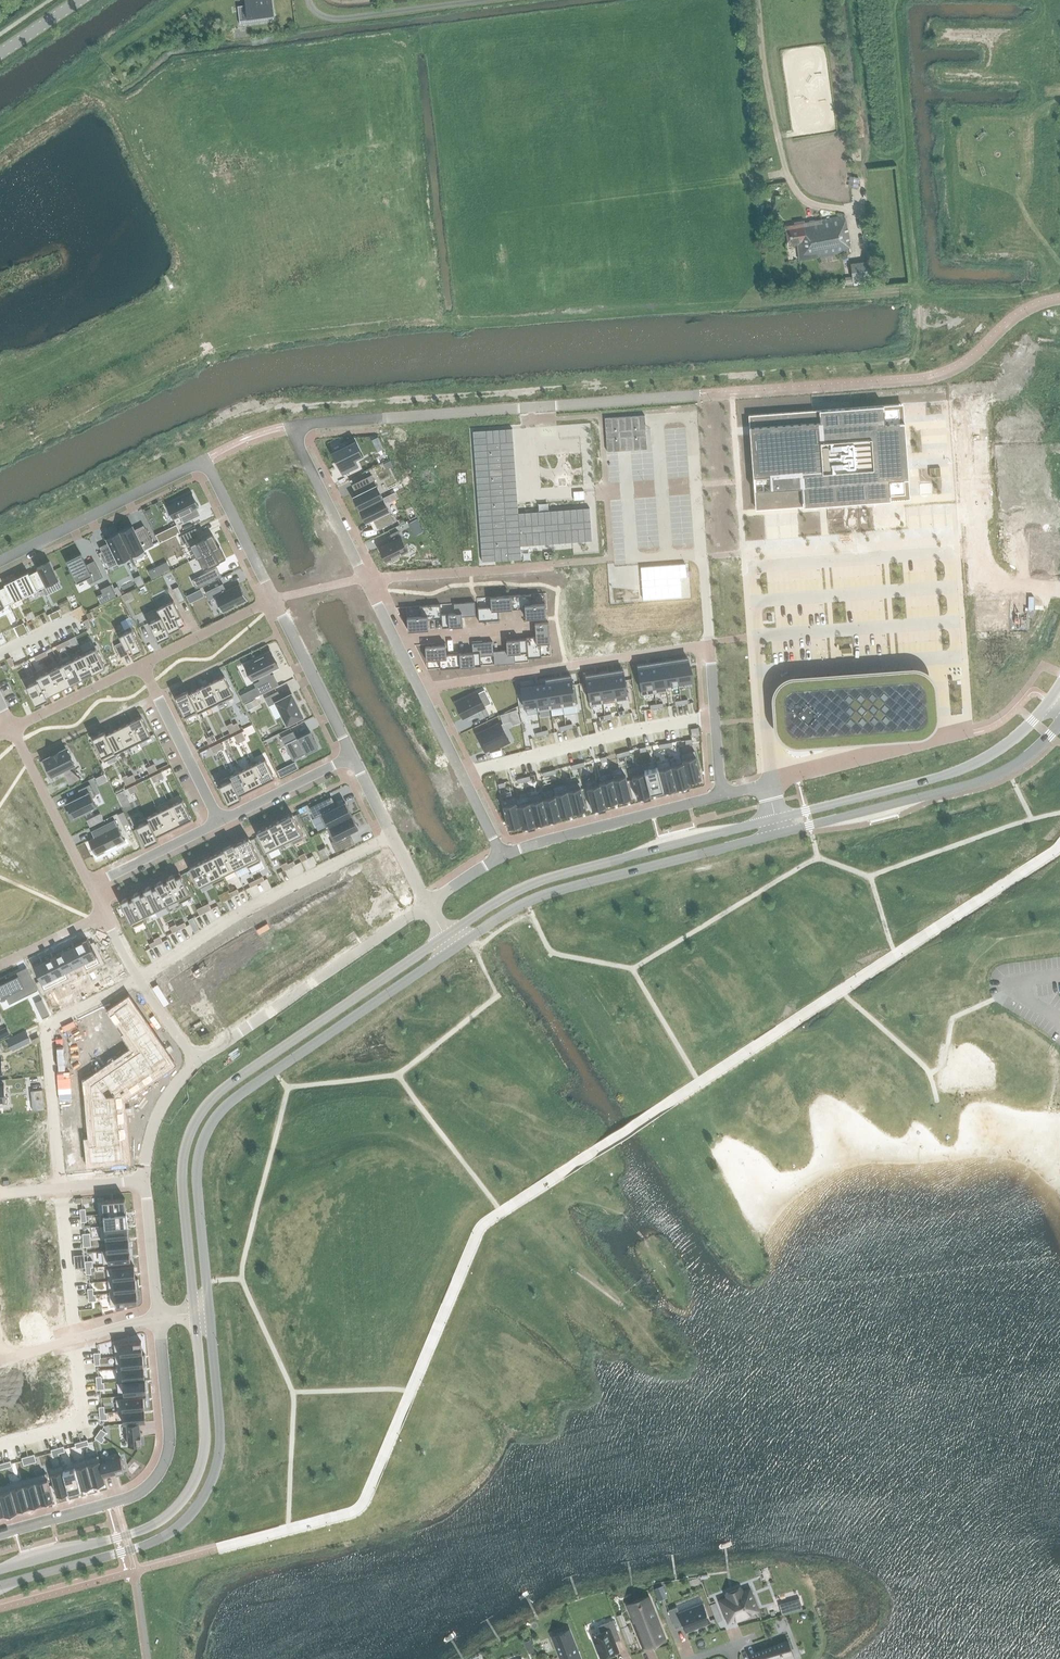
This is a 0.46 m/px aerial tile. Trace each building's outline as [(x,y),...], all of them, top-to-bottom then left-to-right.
[(237,7),(239,19),(273,14),(272,0),(244,0),(245,6),(237,7)] [(851,171),(849,188),(857,189),(859,172),(851,171)] [(761,205),(766,205),(767,197),(759,196),(758,204),(761,205)] [(788,243),(796,242),(800,260),(850,251),(847,234),(845,216),(821,220),(804,223),(803,221),(794,223),(795,225),(785,226),(788,243)] [(845,283),(873,280),(871,260),(850,263),(852,278),(844,279),(845,283)] [(820,409),(749,414),(756,505),(905,494),(899,406),(821,412),(820,409)] [(671,420),(650,422),(650,427),(651,435),(672,433),(671,420)] [(619,425),(607,426),(608,447),(613,447),(620,446),(619,425)] [(607,426),(595,427),(597,448),(601,448),(608,447),(607,426)] [(595,427),(583,428),(585,449),(589,448),(597,448),(595,427)] [(583,428),(571,429),(572,450),(577,449),(585,449),(583,428)] [(522,432),(510,433),(511,454),(513,454),(519,454),(523,453),(522,432)] [(510,433),(498,434),(500,455),(501,455),(509,455),(511,454),(510,433)] [(672,433),(651,435),(651,439),(652,446),(673,445),(672,433)] [(498,434),(486,435),(488,456),(490,456),(497,455),(500,455),(498,434)] [(486,435),(475,436),(475,440),(476,457),(485,456),(488,456),(486,435)] [(355,440),(331,452),(342,475),(353,470),(349,463),(363,456),(355,440)] [(475,440),(463,441),(465,462),(466,462),(473,461),(477,461),(476,457),(475,440)] [(463,441),(452,442),(453,463),(454,463),(461,462),(465,462),(463,441)] [(452,442),(440,443),(441,464),(442,464),(450,463),(453,463),(452,442)] [(440,443),(428,444),(430,465),(431,465),(438,464),(441,464),(440,443)] [(673,445),(652,446),(652,451),(652,458),(669,457),(673,457),(673,445)] [(652,458),(648,458),(648,463),(649,469),(649,470),(670,469),(669,457),(652,458)] [(670,469),(649,470),(649,473),(650,481),(650,482),(671,480),(670,469)] [(360,493),(353,497),(359,510),(383,498),(371,475),(355,483),(360,493)] [(671,480),(650,482),(650,485),(651,494),(672,492),(671,480)] [(191,493),(167,505),(174,519),(180,516),(183,523),(192,519),(188,512),(198,507),(191,493)] [(383,498),(359,510),(366,522),(372,519),(377,529),(394,521),(383,498)] [(618,522),(614,522),(616,544),(627,543),(626,521),(625,521),(618,522)] [(629,521),(626,521),(627,543),(639,542),(638,525),(638,521),(629,521)] [(606,523),(603,523),(604,544),(616,544),(614,522),(613,522),(606,523)] [(669,523),(661,523),(663,545),(675,544),(674,522),(669,523)] [(594,524),(591,524),(592,545),(604,544),(603,523),(601,523),(594,524)] [(657,524),(650,524),(651,545),(663,545),(661,523),(657,524)] [(583,525),(579,525),(580,546),(592,545),(591,524),(590,524),(583,525)] [(645,524),(638,525),(639,542),(639,546),(651,545),(650,524),(645,524)] [(172,537),(180,533),(176,525),(168,529),(172,537)] [(128,527),(117,533),(129,557),(149,547),(140,529),(131,534),(128,527)] [(489,529),(482,530),(484,551),(495,550),(494,531),(494,529),(489,529)] [(526,529),(517,530),(519,551),(532,550),(530,529),(526,529)] [(478,530),(470,531),(472,552),(484,551),(482,530),(478,530)] [(513,530),(506,531),(507,552),(519,551),(517,530),(513,530)] [(192,531),(180,537),(184,545),(196,539),(192,531)] [(393,541),(378,548),(385,562),(408,551),(401,537),(400,537),(397,531),(390,535),(393,541)] [(466,531),(459,531),(460,553),(472,552),(470,531),(466,531)] [(501,531),(494,531),(495,550),(496,553),(507,552),(506,531),(501,531)] [(110,545),(100,549),(109,567),(129,557),(117,533),(106,538),(110,545)] [(212,534),(190,545),(196,558),(197,557),(218,547),(212,534)] [(218,547),(197,557),(203,570),(226,559),(219,546),(218,547)] [(68,560),(66,561),(74,577),(77,583),(86,578),(89,584),(102,577),(95,563),(88,567),(80,553),(68,560)] [(37,571),(33,573),(40,588),(58,579),(49,561),(35,568),(37,571)] [(212,569),(200,575),(204,583),(216,577),(212,569)] [(28,572),(16,578),(25,596),(40,588),(33,573),(29,575),(28,572)] [(5,586),(2,588),(9,604),(25,596),(16,578),(4,584),(5,586)] [(103,593),(97,596),(100,603),(115,596),(110,585),(101,590),(103,593)] [(221,585),(204,594),(207,601),(213,598),(220,614),(245,601),(238,586),(224,592),(221,585)] [(184,600),(178,587),(173,589),(179,602),(184,600)] [(9,604),(2,588),(0,589),(0,608),(9,604)] [(531,594),(510,595),(511,609),(525,608),(525,618),(536,617),(546,616),(545,609),(545,608),(545,603),(531,604),(531,594)] [(478,607),(477,608),(478,621),(488,620),(499,620),(498,610),(511,609),(510,595),(490,597),(491,607),(478,607)] [(173,600),(159,607),(171,632),(180,627),(179,624),(184,622),(173,600)] [(454,613),(441,614),(441,618),(442,627),(452,627),(462,626),(462,616),(475,615),(474,602),(453,603),(454,604),(454,613)] [(420,615),(407,616),(408,630),(418,629),(428,628),(427,619),(441,618),(441,614),(440,605),(440,604),(419,606),(420,615)] [(159,607),(145,614),(156,638),(163,635),(165,638),(171,635),(170,633),(171,632),(159,607)] [(535,636),(526,637),(526,639),(527,653),(527,658),(528,658),(541,657),(541,656),(540,644),(549,643),(550,643),(548,622),(534,623),(535,636)] [(130,626),(117,632),(125,648),(129,646),(132,653),(141,649),(130,626)] [(507,650),(493,651),(493,655),(494,664),(494,665),(515,663),(514,654),(527,653),(526,639),(516,640),(506,640),(507,650)] [(472,652),(459,653),(460,667),(481,666),(481,665),(480,656),(493,655),(493,651),(492,641),(482,642),(472,643),(472,652)] [(94,645),(82,651),(83,654),(93,673),(105,667),(101,659),(94,645)] [(435,646),(425,646),(426,660),(439,659),(440,668),(440,669),(460,667),(459,653),(446,654),(445,645),(435,646)] [(270,652),(244,665),(252,679),(278,667),(270,652)] [(83,654),(72,659),(82,678),(93,673),(83,654)] [(71,657),(58,663),(60,665),(69,685),(82,678),(72,659),(71,657)] [(688,660),(675,662),(679,684),(691,682),(688,660)] [(675,662),(663,664),(666,686),(679,684),(675,662)] [(663,664),(650,666),(654,693),(667,691),(666,686),(663,664)] [(60,665),(49,671),(58,690),(69,685),(60,665)] [(46,666),(34,672),(35,675),(46,696),(47,696),(58,690),(49,671),(46,666)] [(650,666),(637,668),(641,695),(654,693),(650,666)] [(624,672),(611,674),(615,701),(628,699),(624,672)] [(611,674),(598,676),(602,703),(615,701),(611,674)] [(35,675),(23,680),(34,702),(35,705),(42,702),(48,699),(47,696),(46,696),(35,675)] [(223,675),(211,681),(221,700),(233,694),(223,675)] [(598,676),(585,678),(590,705),(599,704),(602,703),(598,676)] [(571,678),(559,680),(563,707),(576,705),(571,678)] [(783,700),(785,725),(785,726),(786,726),(786,727),(786,728),(786,729),(787,729),(787,730),(788,730),(788,731),(788,732),(789,732),(790,732),(790,733),(791,733),(791,734),(792,734),(793,734),(793,735),(794,735),(795,735),(796,735),(797,735),(916,727),(917,727),(917,726),(918,726),(919,726),(919,725),(920,725),(921,725),(921,724),(922,724),(922,723),(923,723),(923,722),(924,722),(924,721),(925,721),(925,720),(925,719),(926,719),(926,718),(926,717),(926,716),(926,715),(924,690),(924,689),(924,688),(924,687),(924,686),(923,686),(923,685),(922,684),(922,683),(921,683),(921,682),(920,682),(920,681),(919,681),(918,681),(918,680),(917,680),(916,680),(915,680),(915,679),(914,679),(913,679),(794,688),(793,688),(792,688),(791,688),(791,689),(790,689),(789,689),(789,690),(788,690),(788,691),(787,691),(787,692),(786,692),(786,693),(785,693),(785,694),(785,695),(784,695),(784,696),(784,697),(784,698),(784,699),(783,699),(783,700)] [(559,680),(546,682),(550,709),(563,707),(559,680)] [(211,681),(200,687),(209,706),(221,700),(211,681)] [(546,682),(533,684),(537,706),(538,711),(550,709),(546,682)] [(533,684),(521,686),(524,708),(537,706),(533,684)] [(200,687),(188,693),(197,712),(209,706),(200,687)] [(186,690),(174,696),(185,718),(197,712),(188,693),(186,690)] [(278,691),(264,697),(268,706),(276,702),(283,716),(280,717),(283,723),(286,722),(287,724),(303,716),(291,693),(281,698),(278,691)] [(477,692),(455,703),(463,718),(485,707),(477,692)] [(516,710),(500,715),(502,723),(511,721),(512,725),(520,722),(516,710)] [(141,717),(129,722),(139,742),(151,736),(141,717)] [(129,722),(118,728),(127,747),(139,742),(129,722)] [(500,723),(477,734),(485,751),(499,744),(500,746),(509,742),(500,723)] [(118,728),(106,734),(116,753),(127,747),(118,728)] [(98,734),(92,737),(93,740),(104,762),(117,756),(116,753),(106,734),(105,731),(98,734)] [(293,731),(281,737),(292,760),(318,747),(310,731),(296,738),(293,731)] [(66,749),(44,759),(52,775),(73,764),(66,749)] [(694,751),(681,754),(683,762),(688,781),(701,778),(694,751)] [(264,758),(252,764),(262,783),(274,777),(264,758)] [(683,762),(670,766),(676,788),(689,785),(688,781),(683,762)] [(252,764),(241,770),(250,789),(262,783),(252,764)] [(670,766),(658,769),(663,789),(662,789),(663,791),(676,788),(670,766)] [(657,767),(644,770),(644,772),(650,792),(662,789),(663,789),(658,769),(657,767)] [(280,777),(287,773),(284,768),(278,771),(280,777)] [(76,769),(64,775),(69,785),(81,779),(76,769)] [(241,770),(229,775),(238,795),(250,789),(241,770)] [(644,772),(631,775),(637,798),(651,794),(650,792),(644,772)] [(99,784),(106,781),(103,774),(96,778),(99,784)] [(229,775),(217,781),(228,804),(240,798),(238,795),(229,775)] [(612,778),(618,801),(631,797),(625,775),(612,778)] [(605,804),(618,801),(612,778),(599,782),(600,784),(605,804)] [(579,781),(565,785),(572,812),(586,809),(579,781)] [(81,796),(66,803),(73,817),(82,812),(83,815),(92,811),(91,808),(96,805),(92,797),(95,796),(90,784),(78,790),(81,796)] [(565,784),(553,787),(555,795),(560,815),(572,812),(565,785),(565,784)] [(605,804),(600,784),(586,787),(592,810),(605,806),(605,804)] [(123,790),(116,794),(120,801),(127,798),(123,790)] [(541,793),(528,797),(535,824),(548,821),(542,798),(541,793)] [(555,795),(542,798),(548,821),(561,817),(560,815),(555,795)] [(514,796),(501,800),(508,827),(521,824),(517,805),(514,796)] [(527,796),(515,799),(517,805),(521,824),(522,827),(535,824),(528,797),(527,796)] [(328,797),(309,807),(314,818),(320,815),(326,828),(352,815),(345,801),(333,807),(328,797)] [(170,805),(180,825),(192,819),(182,799),(170,805)] [(168,801),(155,807),(158,811),(168,831),(180,825),(170,805),(168,801)] [(123,826),(129,823),(123,811),(117,814),(123,826)] [(158,811),(146,817),(156,836),(157,836),(168,831),(158,811)] [(292,814),(280,820),(291,841),(303,835),(292,814)] [(352,815),(326,828),(333,841),(331,842),(336,852),(351,844),(347,834),(358,828),(352,815)] [(146,817),(134,823),(144,842),(145,845),(152,842),(158,839),(157,836),(156,836),(146,817)] [(106,831),(94,837),(100,851),(95,854),(95,855),(124,840),(114,820),(103,825),(106,831)] [(280,820),(268,826),(279,847),(278,845),(289,839),(290,842),(291,841),(280,820)] [(268,826),(256,832),(267,853),(279,847),(268,826)] [(248,837),(236,843),(247,865),(246,865),(247,868),(260,861),(248,837)] [(225,847),(223,848),(224,850),(233,869),(235,871),(246,865),(247,865),(236,843),(234,845),(233,843),(225,847)] [(224,850),(213,855),(222,874),(223,874),(233,869),(224,850)] [(304,853),(298,856),(301,862),(307,859),(304,853)] [(213,855),(201,861),(210,880),(212,885),(219,882),(225,879),(223,874),(222,874),(213,855)] [(292,859),(286,862),(289,868),(295,865),(292,859)] [(201,861),(189,867),(198,886),(210,880),(201,861)] [(286,862),(280,865),(283,871),(289,868),(286,862)] [(174,874),(166,878),(168,881),(177,899),(179,903),(192,897),(180,875),(176,877),(174,874)] [(383,876),(372,883),(387,905),(400,896),(391,883),(389,884),(383,876)] [(163,880),(155,884),(156,887),(165,904),(166,904),(177,899),(168,881),(164,883),(163,880)] [(372,883),(362,890),(378,914),(379,913),(378,911),(387,905),(372,883)] [(151,886),(143,890),(144,892),(154,913),(167,906),(166,904),(165,904),(156,887),(152,889),(151,886)] [(362,890),(352,897),(368,921),(378,914),(362,890)] [(139,891),(131,895),(133,898),(143,918),(144,918),(154,913),(144,892),(141,894),(139,891)] [(127,897),(120,901),(132,926),(145,920),(144,918),(143,918),(133,898),(129,900),(127,897)] [(352,897),(342,904),(357,926),(366,919),(368,921),(352,897)] [(87,938),(75,944),(85,963),(96,957),(87,938)] [(75,944),(65,949),(74,968),(85,963),(75,944)] [(227,944),(221,949),(223,952),(230,948),(227,944)] [(65,949),(54,954),(64,973),(74,968),(65,949)] [(221,949),(214,953),(217,957),(223,952),(221,949)] [(54,954),(44,960),(53,978),(64,973),(54,954)] [(33,965),(42,984),(53,978),(44,960),(33,965)] [(201,962),(194,967),(197,971),(203,966),(201,962)] [(246,964),(235,971),(252,995),(261,988),(263,990),(246,964)] [(235,971),(225,978),(241,1002),(252,995),(235,971)] [(0,984),(0,1000),(1,1001),(6,998),(9,1004),(26,995),(22,988),(27,986),(21,973),(0,984)] [(181,977),(174,982),(177,985),(183,981),(181,977)] [(174,982),(168,986),(170,990),(177,985),(174,982)] [(223,985),(212,992),(229,1019),(230,1018),(229,1016),(239,1009),(223,985)] [(212,992),(201,999),(219,1026),(229,1019),(212,992)] [(201,999),(191,1006),(208,1030),(217,1024),(219,1026),(201,999)] [(96,1144),(89,1145),(90,1162),(122,1159),(116,1096),(118,1095),(116,1093),(126,1086),(128,1088),(168,1060),(128,1001),(113,1010),(140,1050),(90,1084),(96,1144)] [(49,1014),(46,1007),(38,1010),(42,1018),(49,1014)] [(0,1030),(0,1034),(2,1038),(9,1034),(6,1027),(0,1030)] [(24,1032),(8,1040),(13,1050),(29,1042),(24,1032)] [(31,1091),(31,1100),(43,1099),(42,1090),(31,1091)] [(0,1144),(0,1157),(9,1156),(7,1143),(0,1144)] [(0,1157),(0,1170),(10,1169),(9,1156),(0,1157)] [(125,1198),(97,1201),(98,1214),(126,1211),(125,1198)] [(0,1213),(0,1226),(21,1224),(19,1211),(0,1213)] [(126,1211),(98,1214),(103,1214),(104,1225),(99,1225),(99,1226),(127,1224),(126,1211)] [(0,1226),(0,1230),(1,1237),(22,1235),(21,1224),(0,1226)] [(127,1224),(99,1226),(101,1238),(128,1236),(127,1224)] [(128,1236),(101,1238),(101,1239),(106,1239),(107,1249),(102,1250),(102,1251),(129,1248),(128,1236)] [(129,1248),(102,1251),(103,1264),(130,1261),(129,1248)] [(112,1267),(107,1268),(108,1281),(135,1278),(134,1265),(112,1267)] [(25,1274),(4,1276),(6,1290),(27,1288),(25,1274)] [(135,1278),(108,1281),(109,1293),(136,1290),(139,1290),(138,1278),(135,1278)] [(27,1288),(6,1290),(7,1301),(28,1299),(27,1288)] [(136,1290),(109,1293),(110,1306),(137,1303),(136,1290)] [(28,1299),(7,1301),(8,1314),(29,1312),(28,1299)] [(29,1312),(8,1314),(9,1327),(20,1326),(21,1331),(31,1330),(29,1312)] [(141,1341),(114,1343),(115,1356),(142,1353),(141,1341)] [(142,1353),(115,1356),(116,1368),(143,1366),(146,1365),(145,1354),(142,1354),(142,1353)] [(60,1361),(46,1365),(52,1385),(65,1382),(60,1361)] [(46,1365),(35,1368),(40,1388),(52,1385),(46,1365)] [(143,1366),(116,1368),(117,1378),(117,1382),(123,1381),(145,1379),(145,1378),(143,1366)] [(35,1368),(22,1372),(28,1392),(40,1388),(35,1368)] [(22,1372),(9,1375),(15,1396),(28,1392),(22,1372)] [(145,1379),(123,1381),(124,1393),(133,1392),(146,1391),(145,1379)] [(143,1396),(116,1398),(117,1412),(122,1412),(144,1410),(144,1408),(147,1408),(146,1397),(143,1397),(143,1396)] [(144,1410),(122,1412),(123,1424),(126,1424),(139,1422),(145,1422),(144,1410)] [(139,1422),(126,1424),(128,1444),(141,1443),(139,1422)] [(101,1428),(98,1433),(103,1436),(106,1432),(101,1428)] [(98,1433),(94,1437),(102,1442),(105,1438),(103,1436),(98,1433)] [(57,1448),(51,1449),(53,1457),(59,1455),(59,1453),(57,1448)] [(34,1454),(28,1456),(30,1463),(36,1461),(34,1454)] [(98,1455),(85,1458),(92,1485),(105,1481),(104,1476),(100,1463),(98,1455)] [(28,1456),(21,1457),(23,1465),(30,1463),(28,1456)] [(120,1457),(100,1463),(104,1476),(124,1470),(120,1457)] [(85,1458),(73,1462),(74,1467),(80,1489),(81,1488),(82,1490),(93,1487),(92,1485),(85,1458)] [(62,1465),(49,1468),(56,1495),(69,1491),(69,1492),(70,1492),(64,1470),(62,1465)] [(74,1467),(64,1470),(70,1492),(80,1489),(74,1467)] [(46,1473),(33,1476),(40,1503),(53,1499),(46,1473)] [(33,1476),(21,1480),(28,1506),(29,1506),(30,1508),(41,1505),(40,1503),(33,1476)] [(21,1480),(9,1483),(16,1509),(28,1506),(21,1480)] [(0,1485),(0,1497),(4,1513),(16,1509),(9,1483),(0,1485)] [(662,1585),(654,1589),(658,1601),(667,1597),(662,1585)] [(727,1598),(720,1601),(725,1616),(728,1622),(735,1619),(758,1610),(749,1589),(742,1592),(740,1587),(725,1593),(727,1598)] [(651,1644),(663,1639),(648,1600),(641,1603),(639,1604),(633,1606),(639,1621),(633,1623),(637,1634),(646,1630),(651,1644)] [(715,1602),(710,1604),(716,1622),(722,1620),(715,1602)] [(676,1607),(668,1610),(675,1628),(683,1625),(685,1631),(710,1621),(703,1603),(678,1612),(676,1607)] [(618,1614),(621,1625),(627,1623),(623,1612),(618,1614)] [(606,1623),(608,1629),(592,1635),(601,1658),(618,1651),(611,1635),(617,1633),(613,1620),(606,1623)] [(627,1625),(621,1628),(626,1639),(632,1637),(627,1625)] [(569,1630),(552,1636),(561,1658),(580,1658),(569,1630)] [(749,1655),(751,1658),(795,1658),(791,1650),(788,1641),(749,1655)]
